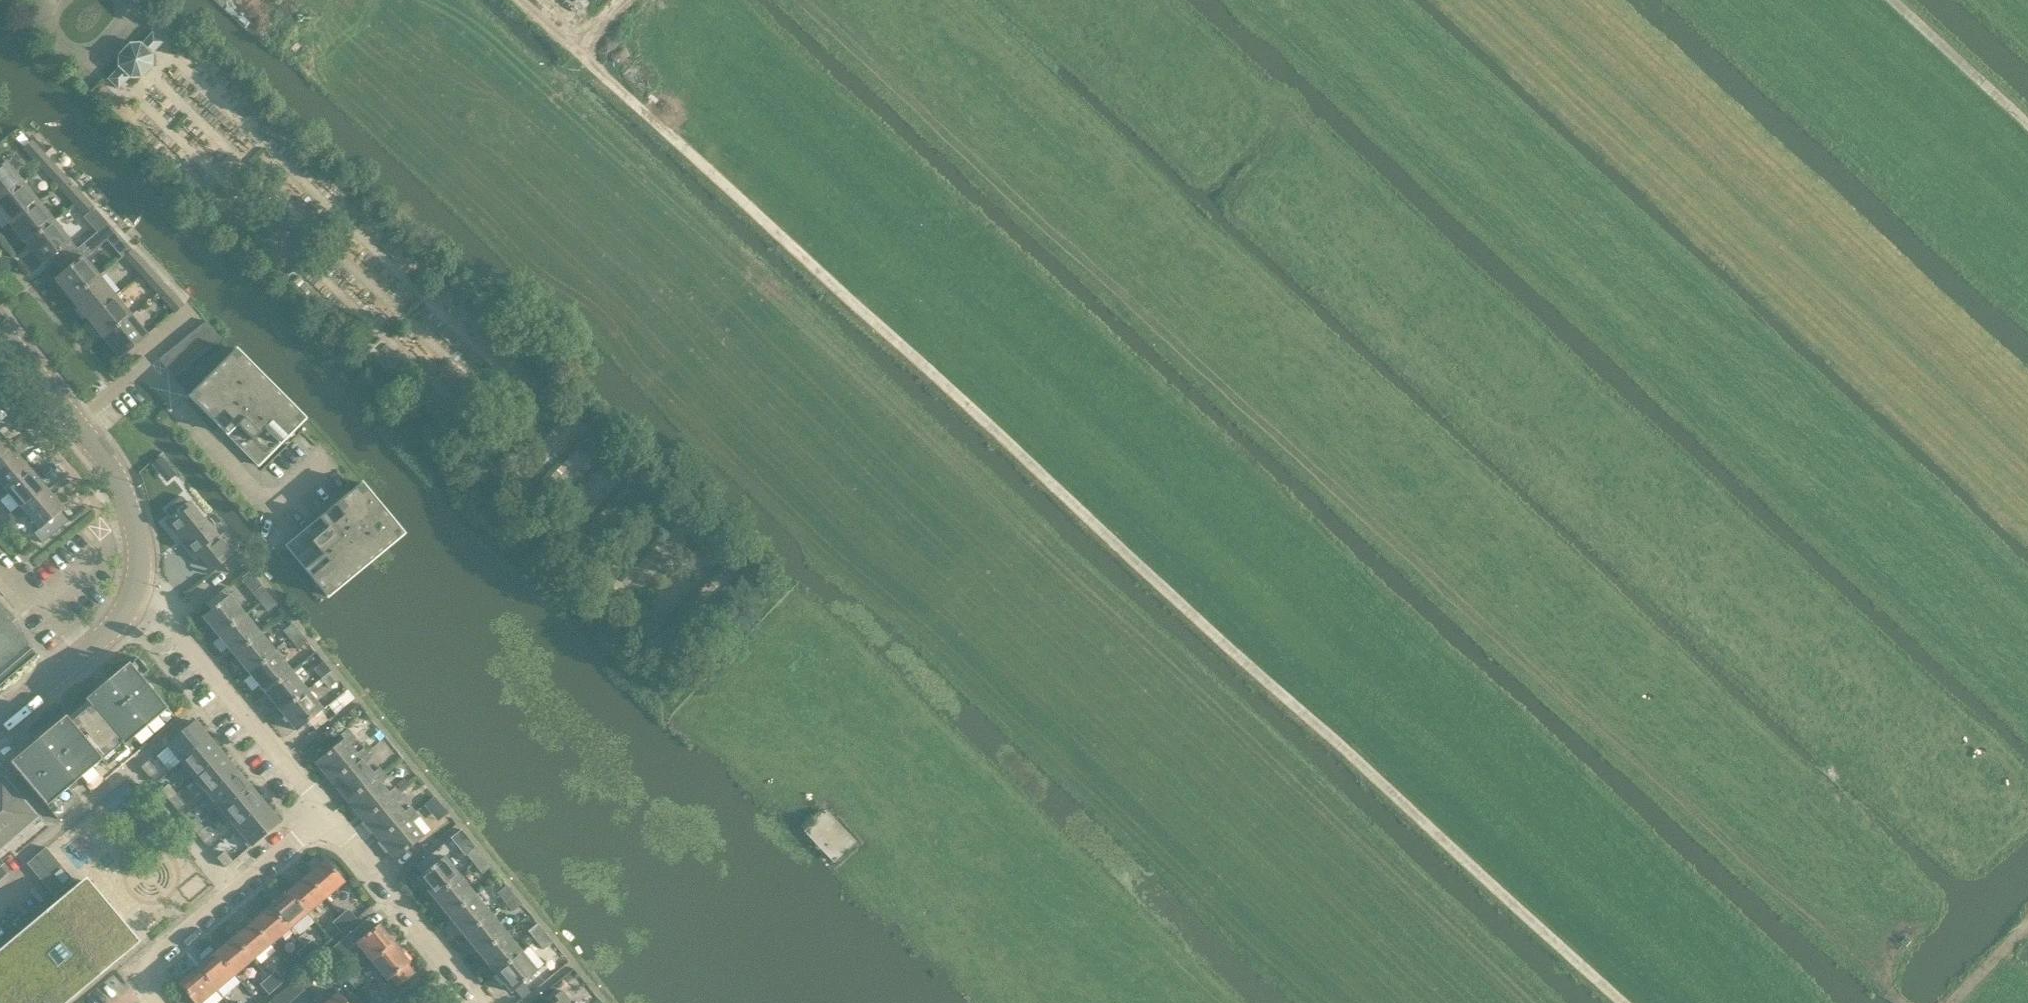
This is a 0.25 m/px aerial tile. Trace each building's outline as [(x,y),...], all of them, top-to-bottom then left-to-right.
[(151,55),(162,43),(152,33),(141,45),(140,44),(130,44),(119,56),(119,66),(120,67),(108,79),(118,89),(130,77),(131,78),(141,78),(152,66),(152,56),(151,55)] [(23,148),(40,167),(48,159),(31,140),(23,148)] [(40,167),(57,185),(65,177),(48,159),(40,167)] [(22,182),(6,161),(0,166),(0,200),(22,182)] [(57,185),(74,204),(82,196),(65,177),(57,185)] [(0,200),(0,213),(9,225),(38,201),(22,182),(0,200)] [(82,196),(74,204),(85,216),(94,208),(82,196)] [(38,201),(9,225),(25,244),(54,221),(38,201)] [(54,221),(25,244),(42,264),(50,258),(57,266),(77,249),(71,241),(54,221)] [(55,280),(71,300),(100,277),(84,258),(96,249),(88,240),(77,249),(57,266),(63,274),(55,280)] [(123,240),(115,248),(123,258),(132,250),(123,240)] [(123,258),(141,276),(149,268),(132,250),(123,258)] [(141,276),(158,295),(166,287),(149,268),(141,276)] [(100,277),(71,300),(87,320),(116,296),(100,277)] [(158,295),(175,313),(183,305),(166,287),(158,295)] [(116,296),(87,320),(104,340),(132,316),(116,296)] [(132,316),(104,340),(119,358),(148,335),(132,316)] [(197,329),(211,346),(220,339),(206,322),(197,329)] [(188,337),(202,354),(211,346),(197,329),(188,337)] [(178,344),(192,362),(202,354),(188,337),(178,344)] [(169,352),(183,370),(192,362),(178,344),(169,352)] [(236,350),(189,396),(191,397),(250,457),(258,466),(305,419),(236,350)] [(160,360),(167,368),(174,377),(183,370),(169,352),(160,360)] [(12,449),(0,435),(0,459),(12,449)] [(5,488),(29,469),(12,449),(0,459),(0,483),(3,486),(5,488)] [(162,457),(153,465),(157,470),(167,463),(162,457)] [(19,505),(22,509),(47,489),(29,469),(5,488),(3,486),(0,488),(0,499),(8,492),(19,505)] [(328,511),(286,546),(329,596),(404,534),(362,483),(328,511)] [(64,509),(47,489),(22,509),(19,505),(9,515),(14,521),(25,512),(40,529),(64,509)] [(174,515),(165,523),(176,537),(179,535),(196,556),(194,558),(195,559),(201,555),(213,569),(209,572),(208,571),(206,573),(208,574),(239,549),(225,532),(219,536),(190,502),(188,504),(182,496),(168,508),(174,515)] [(239,552),(223,566),(229,574),(246,561),(239,552)] [(252,593),(260,603),(269,595),(262,585),(252,593)] [(277,604),(269,595),(260,603),(267,612),(277,604)] [(202,617),(218,636),(243,615),(227,596),(202,617)] [(31,649),(28,645),(28,644),(10,623),(0,610),(0,675),(31,649)] [(243,615),(218,636),(233,655),(259,635),(243,615)] [(283,631),(290,640),(300,632),(293,622),(283,631)] [(308,641),(300,632),(290,640),(298,650),(308,641)] [(259,635),(233,655),(249,674),(274,653),(259,635)] [(274,653),(249,674),(265,693),(290,673),(274,653)] [(34,742),(10,762),(58,819),(80,800),(69,787),(122,743),(124,745),(168,708),(141,677),(148,671),(137,658),(130,664),(129,663),(85,699),(91,706),(71,722),(66,716),(34,742)] [(313,669),(321,679),(331,671),(323,661),(313,669)] [(338,680),(331,671),(321,679),(329,688),(338,680)] [(290,673),(265,693),(281,713),(290,705),(306,692),(290,673)] [(347,689),(333,701),(340,710),(354,698),(347,690),(347,689)] [(290,705),(281,713),(296,731),(321,710),(306,692),(290,705)] [(167,746),(155,756),(168,772),(180,762),(181,763),(212,739),(196,721),(166,746),(167,746)] [(338,743),(315,761),(317,764),(319,762),(327,772),(325,774),(332,783),(335,782),(366,754),(362,749),(357,753),(349,744),(355,740),(346,729),(340,734),(340,735),(335,739),(338,743)] [(212,739),(181,763),(195,779),(225,755),(212,739)] [(366,754),(335,782),(343,791),(341,793),(348,803),(351,801),(382,773),(378,768),(372,773),(365,764),(371,759),(366,754)] [(225,755),(195,779),(208,795),(238,770),(225,755)] [(148,761),(141,767),(149,776),(156,770),(148,761)] [(208,795),(205,797),(218,812),(251,786),(238,770),(208,795)] [(382,773),(351,801),(359,811),(356,813),(364,822),(366,821),(398,792),(394,787),(388,792),(382,784),(387,779),(382,773)] [(5,841),(33,816),(1,778),(0,778),(0,845),(5,841)] [(404,778),(396,784),(399,788),(407,782),(404,778)] [(168,784),(160,790),(170,801),(177,795),(168,784)] [(251,786),(218,812),(231,827),(264,801),(251,786)] [(398,792),(366,821),(374,830),(372,832),(380,842),(382,840),(414,812),(410,807),(404,812),(397,803),(403,798),(398,792)] [(177,795),(170,801),(177,810),(185,804),(177,795)] [(264,801),(231,827),(248,848),(256,842),(280,821),(264,801)] [(416,810),(420,816),(426,811),(421,805),(416,810)] [(414,812),(382,840),(390,850),(388,851),(395,861),(425,837),(413,823),(419,818),(414,812)] [(807,828),(825,847),(822,850),(833,861),(853,841),(824,812),(807,828)] [(196,817),(188,824),(195,832),(203,826),(196,817)] [(203,826),(195,832),(205,843),(212,837),(203,826)] [(54,896),(73,880),(46,847),(26,863),(54,896)] [(466,854),(474,864),(483,856),(475,847),(466,854)] [(224,851),(217,857),(225,867),(232,861),(224,851)] [(417,877),(435,900),(461,877),(444,856),(417,877)] [(491,866),(483,856),(474,864),(481,873),(491,866)] [(307,873),(327,896),(344,882),(324,858),(307,873)] [(290,887),(309,911),(327,896),(307,873),(290,887)] [(461,877),(435,900),(450,918),(477,896),(461,877)] [(0,949),(0,1002),(66,1002),(138,943),(84,879),(0,949)] [(497,893),(505,902),(514,894),(506,885),(497,893)] [(271,903),(290,927),(309,911),(290,887),(271,903)] [(522,904),(514,894),(505,902),(512,912),(522,904)] [(477,896),(450,918),(466,938),(492,915),(477,896)] [(252,920),(271,944),(290,927),(271,903),(252,920)] [(341,916),(349,926),(357,919),(348,909),(341,916)] [(492,915),(466,938),(481,956),(508,934),(492,915)] [(333,923),(341,933),(349,926),(341,916),(333,923)] [(232,936),(251,960),(271,944),(252,920),(232,936)] [(527,931),(535,940),(545,932),(537,923),(527,931)] [(354,943),(370,962),(393,942),(378,924),(354,943)] [(553,942),(545,932),(535,940),(543,950),(553,942)] [(508,934),(481,956),(497,975),(523,953),(508,934)] [(214,951),(233,975),(251,960),(232,936),(214,951)] [(304,946),(313,957),(321,950),(312,939),(304,946)] [(409,962),(393,942),(370,962),(386,982),(391,977),(398,986),(415,972),(408,963),(409,962)] [(305,963),(313,957),(304,946),(296,953),(305,963)] [(195,968),(215,991),(233,975),(214,951),(195,968)] [(523,953),(497,975),(511,993),(538,971),(523,953)] [(323,974),(314,963),(306,971),(315,981),(323,974)] [(342,972),(349,980),(358,972),(351,964),(342,972)] [(215,991),(195,968),(175,985),(191,1002),(201,1002),(215,991)] [(268,977),(276,987),(284,981),(276,971),(268,977)] [(358,972),(349,980),(354,987),(364,979),(358,972)] [(268,994),(276,987),(268,977),(260,984),(268,994)] [(283,1002),(289,1002),(294,999),(285,989),(277,996),(283,1002)] [(570,1000),(562,989),(554,995),(557,999),(553,1002),(566,1002),(570,1000)] [(338,991),(324,1002),(348,1002),(338,991)]
